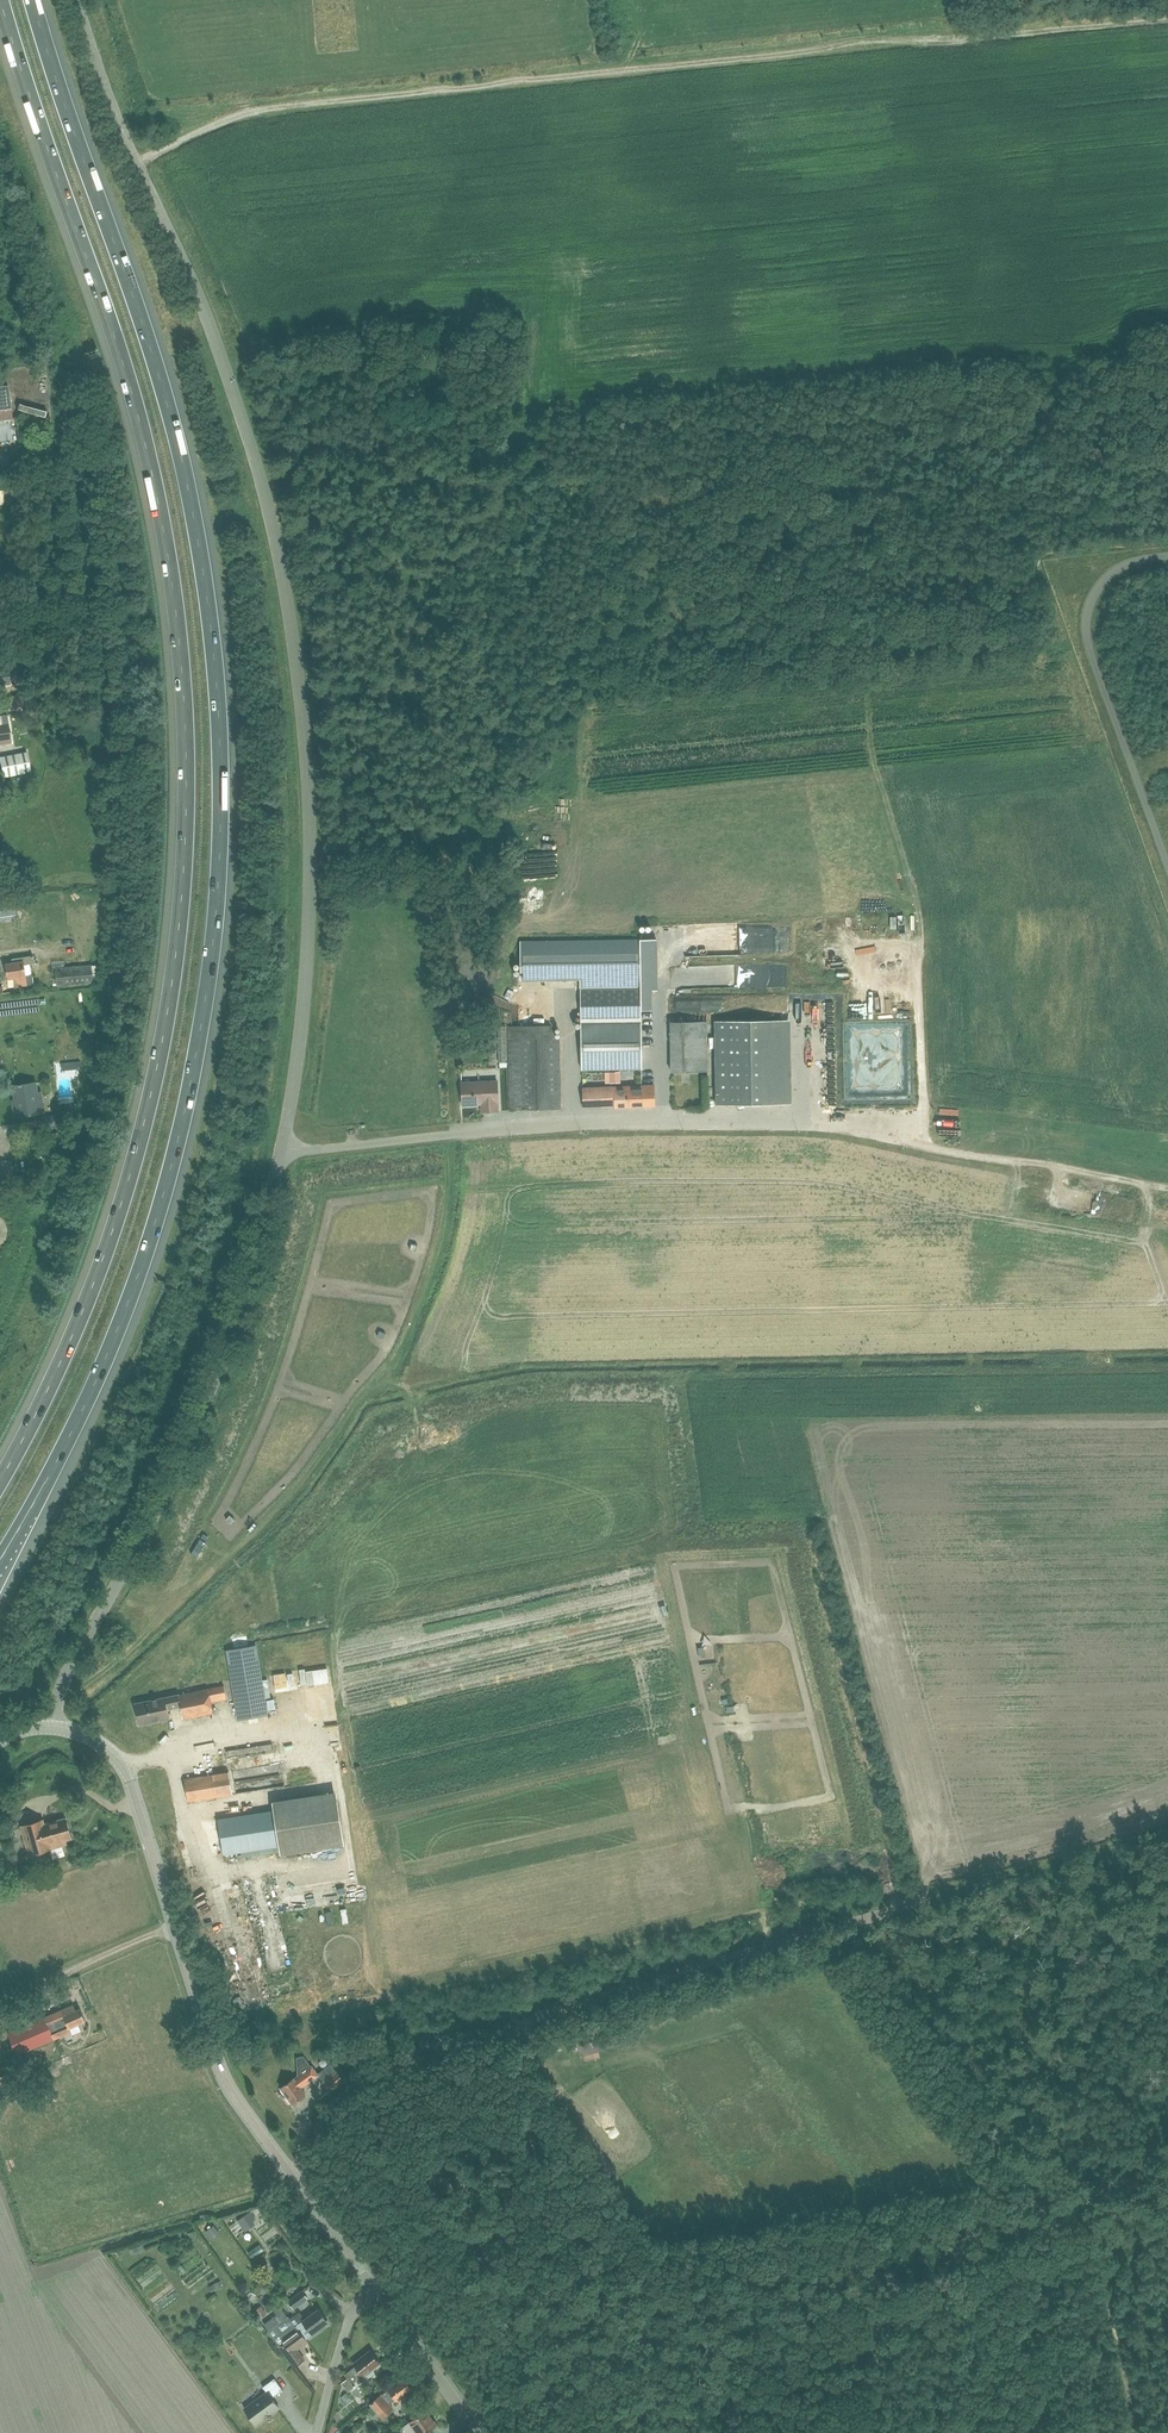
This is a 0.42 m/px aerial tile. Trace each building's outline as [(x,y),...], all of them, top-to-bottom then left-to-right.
[(12,419),(8,386),(0,387),(0,420),(12,419)] [(33,531),(37,534),(44,533),(44,535),(47,534),(46,525),(42,526),(42,528),(35,526),(33,531)] [(15,671),(15,665),(9,666),(7,648),(0,649),(0,673),(15,671)] [(7,676),(0,678),(0,685),(8,684),(7,676)] [(22,708),(20,698),(14,699),(16,709),(22,708)] [(11,741),(8,721),(2,721),(1,716),(0,716),(0,742),(11,741)] [(19,774),(31,772),(27,752),(0,756),(0,762),(2,777),(19,774)] [(554,846),(512,847),(513,874),(555,873),(554,846)] [(580,980),(580,981),(581,1025),(640,1024),(640,1001),(639,987),(641,987),(640,938),(520,941),(521,981),(580,980)] [(14,979),(15,987),(34,984),(32,976),(30,964),(35,963),(34,956),(12,959),(13,963),(6,964),(8,979),(14,979)] [(94,983),(94,982),(103,981),(102,964),(92,965),(56,969),(57,986),(94,983)] [(798,1021),(807,1021),(808,1004),(799,1003),(798,1021)] [(790,1020),(715,1021),(716,1105),(791,1104),(790,1020)] [(707,1021),(671,1022),(672,1072),(707,1072),(707,1021)] [(581,1025),(582,1071),(609,1070),(641,1069),(640,1024),(581,1025)] [(506,1026),(498,1027),(499,1062),(500,1062),(506,1062),(506,1026)] [(508,1027),(508,1039),(510,1110),(561,1109),(559,1038),(558,1038),(557,1026),(508,1027)] [(72,1070),(56,1071),(56,1096),(72,1096),(72,1070)] [(605,1083),(621,1083),(621,1072),(605,1072),(605,1083)] [(463,1106),(481,1105),(487,1104),(487,1111),(499,1111),(498,1099),(497,1081),(461,1082),(463,1106)] [(35,1083),(15,1086),(18,1106),(15,1106),(17,1117),(43,1113),(42,1102),(38,1102),(35,1083)] [(582,1087),(583,1108),(655,1105),(654,1093),(654,1085),(582,1087)] [(39,1129),(59,1126),(58,1115),(37,1118),(39,1129)] [(225,1651),(235,1711),(237,1720),(270,1715),(258,1645),(225,1651)] [(323,1678),(322,1663),(302,1664),(302,1679),(323,1678)] [(274,1670),(276,1686),(293,1683),(291,1667),(274,1670)] [(209,1689),(211,1702),(227,1699),(224,1686),(209,1689)] [(211,1702),(209,1689),(180,1695),(181,1706),(184,1719),(213,1713),(211,1702)] [(181,1706),(180,1695),(179,1695),(135,1704),(139,1725),(170,1719),(167,1706),(176,1704),(176,1707),(181,1706)] [(225,1750),(256,1749),(256,1757),(269,1757),(268,1740),(224,1741),(225,1750)] [(227,1772),(196,1777),(184,1779),(188,1801),(200,1799),(233,1794),(229,1772),(227,1772)] [(272,1801),(273,1811),(279,1846),(280,1855),(345,1845),(336,1792),(272,1801)] [(228,1803),(212,1807),(214,1813),(229,1809),(228,1803)] [(223,1854),(279,1846),(273,1811),(218,1819),(223,1854)] [(22,1826),(30,1856),(67,1844),(66,1840),(72,1838),(66,1818),(44,1825),(43,1820),(22,1826)] [(74,2005),(63,2010),(53,2014),(46,2016),(8,2030),(16,2051),(53,2038),(54,2039),(60,2036),(71,2032),(72,2035),(82,2031),(79,2024),(86,2021),(81,2008),(76,2010),(74,2005)] [(623,2033),(580,2046),(583,2057),(626,2044),(623,2033)] [(301,2088),(319,2075),(312,2065),(311,2066),(303,2056),(297,2057),(298,2075),(281,2088),(293,2104),(306,2095),(301,2088)] [(337,2072),(324,2082),(331,2091),(344,2080),(337,2072)] [(6,2074),(0,2076),(0,2099),(14,2094),(6,2074)] [(234,2211),(238,2224),(250,2220),(246,2207),(234,2211)] [(214,2225),(205,2231),(210,2237),(218,2231),(214,2225)] [(260,2243),(248,2252),(252,2257),(264,2249),(260,2243)] [(143,2246),(130,2250),(132,2255),(144,2251),(143,2246)] [(215,2274),(207,2278),(210,2284),(218,2280),(215,2274)] [(215,2284),(209,2287),(211,2292),(223,2287),(220,2281),(215,2283),(215,2284)] [(307,2298),(302,2291),(289,2301),(294,2308),(307,2298)] [(261,2307),(255,2311),(259,2318),(265,2314),(261,2307)] [(295,2319),(292,2321),(298,2330),(299,2329),(306,2339),(312,2334),(313,2335),(323,2328),(321,2326),(327,2322),(319,2309),(309,2316),(299,2324),(295,2319)] [(307,2340),(306,2339),(299,2329),(298,2330),(292,2321),(291,2322),(288,2319),(270,2333),(287,2357),(294,2367),(303,2361),(295,2349),(307,2340)] [(342,2382),(349,2391),(366,2378),(364,2375),(379,2362),(371,2351),(355,2364),(356,2365),(345,2374),(348,2378),(342,2382)] [(403,2377),(394,2384),(388,2388),(381,2394),(382,2395),(371,2404),(382,2419),(394,2409),(390,2404),(396,2399),(397,2400),(412,2389),(403,2377)] [(267,2392),(245,2408),(256,2424),(265,2418),(271,2414),(279,2408),(272,2398),(283,2390),(275,2378),(263,2386),(267,2392)] [(341,2396),(347,2404),(352,2400),(346,2392),(341,2396)] [(426,2409),(403,2426),(408,2432),(431,2432),(429,2430),(437,2424),(426,2409)] [(329,2432),(334,2432),(339,2429),(339,2428),(332,2424),(329,2432)]
